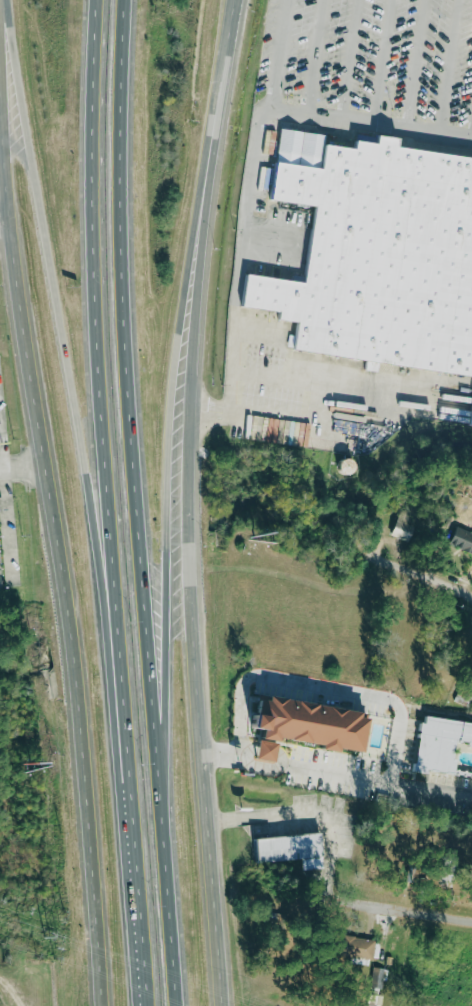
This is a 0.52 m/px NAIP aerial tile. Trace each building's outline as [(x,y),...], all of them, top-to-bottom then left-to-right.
[(369,157),(471,173),(471,393),(302,368),(305,343),(284,340),(286,330),(250,325),(255,289),(319,299),(331,219),(285,212),(290,178),(329,184),(332,163),(367,168),(369,157)] [(395,537),(413,542),(419,522),(401,517),(395,537)] [(471,553),(471,532),(460,527),(453,544),(471,553)] [(369,753),(373,719),(366,718),(367,712),(265,697),(260,729),(265,730),(261,760),(279,763),(282,740),(327,747),(327,750),(345,753),(345,749),(369,753)] [(426,717),(419,769),(457,775),(461,741),(471,742),(471,745),(471,723),(426,717)] [(261,863),(305,860),(306,870),(326,869),(325,834),(259,837),(261,863)] [(342,955),(375,960),(378,940),(345,935),(342,955)] [(389,969),(375,967),(373,987),(387,988),(389,969)] [(384,992),(371,991),(371,1005),(384,1005),(384,992)]
